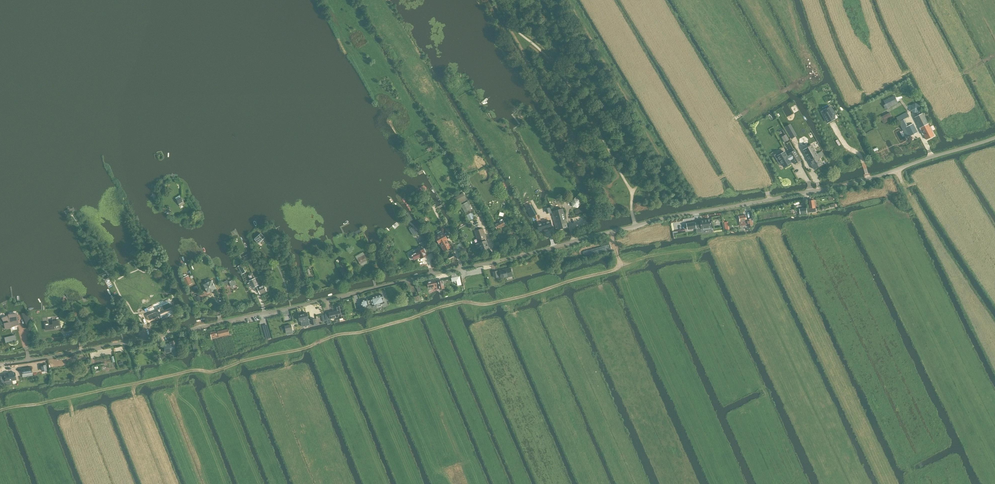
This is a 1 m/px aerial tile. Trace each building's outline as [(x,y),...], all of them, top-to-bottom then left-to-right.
[(887,107),(897,102),(894,96),(884,101),(887,107)] [(915,114),(920,111),(920,106),(915,103),(910,105),(910,111),(915,114)] [(831,107),(825,110),(827,113),(824,114),(829,122),(835,118),(834,116),(835,115),(831,107)] [(907,112),(896,118),(898,122),(909,117),(907,112)] [(883,123),(893,119),(889,113),(880,117),(883,123)] [(934,137),(928,124),(923,113),(915,117),(920,128),(927,141),(934,137)] [(913,123),(902,129),(907,138),(917,132),(913,123)] [(784,127),(791,139),(795,136),(789,124),(784,127)] [(799,139),(799,144),(803,147),(808,144),(808,139),(804,136),(799,139)] [(817,154),(812,145),(803,150),(814,169),(822,164),(819,158),(823,156),(821,152),(817,154)] [(777,156),(779,159),(777,160),(780,165),(782,164),(784,167),(791,163),(789,160),(791,158),(795,164),(801,160),(795,150),(789,154),(789,155),(787,157),(784,152),(782,150),(777,154),(778,156),(777,156)] [(456,206),(467,200),(463,193),(452,199),(456,206)] [(177,201),(177,202),(178,204),(179,204),(180,206),(185,204),(181,198),(177,200),(177,201)] [(577,208),(581,204),(579,200),(574,199),(571,202),(573,207),(577,208)] [(800,210),(801,214),(807,213),(816,211),(814,200),(808,201),(809,208),(806,208),(806,209),(800,210)] [(465,213),(471,209),(467,201),(460,205),(465,213)] [(525,206),(532,217),(537,214),(530,203),(525,206)] [(559,230),(567,227),(562,209),(554,211),(559,230)] [(746,220),(746,215),(738,216),(740,225),(747,224),(748,227),(753,226),(752,219),(746,220)] [(695,222),(686,224),(687,230),(696,228),(701,227),(701,229),(703,229),(703,230),(710,229),(709,228),(711,228),(710,219),(700,221),(700,223),(695,224),(695,222)] [(493,227),(495,231),(505,225),(503,220),(494,225),(495,226),(493,227)] [(539,230),(552,227),(550,221),(538,224),(539,230)] [(413,236),(417,233),(413,227),(413,226),(413,227),(409,229),(413,236)] [(485,241),(485,239),(486,239),(483,229),(475,231),(478,241),(480,241),(480,243),(476,244),(477,249),(480,248),(481,252),(489,249),(487,241),(485,241)] [(448,242),(446,240),(447,239),(446,236),(448,235),(446,232),(444,233),(442,230),(438,233),(439,236),(436,238),(439,244),(440,243),(442,246),(441,246),(444,251),(451,247),(448,242)] [(261,233),(254,240),(258,244),(265,237),(261,233)] [(418,252),(412,255),(414,260),(420,257),(421,259),(427,256),(425,252),(426,252),(424,249),(426,248),(427,248),(425,245),(422,247),(423,249),(418,252)] [(360,264),(367,260),(364,255),(357,259),(360,264)] [(512,276),(510,268),(499,271),(499,272),(497,272),(497,271),(493,272),(494,278),(498,277),(498,275),(500,275),(501,279),(512,276)] [(461,285),(460,276),(451,278),(452,282),(454,281),(455,282),(456,283),(457,283),(458,285),(461,285)] [(255,278),(249,281),(250,283),(248,284),(249,288),(250,287),(252,287),(253,288),(254,287),(256,292),(258,291),(260,294),(266,291),(264,285),(260,286),(259,285),(258,286),(255,278)] [(208,293),(216,289),(212,280),(204,285),(208,293)] [(436,282),(436,280),(427,282),(429,288),(433,287),(433,288),(437,287),(439,287),(440,289),(444,288),(443,281),(438,282),(436,282)] [(367,299),(360,301),(362,308),(369,306),(369,304),(372,303),(373,307),(377,306),(377,307),(382,306),(381,304),(385,303),(382,295),(371,298),(371,300),(368,301),(367,299)] [(159,320),(161,319),(173,314),(172,311),(174,310),(172,305),(170,306),(166,307),(165,304),(157,308),(158,311),(155,312),(159,320)] [(337,311),(329,313),(330,319),(339,317),(339,319),(344,318),(341,306),(337,307),(337,311)] [(309,321),(307,313),(299,315),(300,321),(301,321),(301,323),(309,321)] [(15,325),(14,324),(18,323),(17,321),(16,315),(8,316),(8,318),(7,318),(6,317),(2,319),(4,323),(5,329),(10,328),(10,326),(15,325)] [(44,323),(45,330),(53,329),(52,326),(53,326),(59,325),(58,321),(52,321),(53,324),(49,325),(48,323),(44,323)] [(229,335),(228,329),(217,332),(218,333),(216,333),(216,331),(210,333),(212,339),(229,335)] [(160,360),(172,357),(171,352),(159,355),(160,360)] [(15,372),(4,374),(5,382),(16,380),(15,372)]
